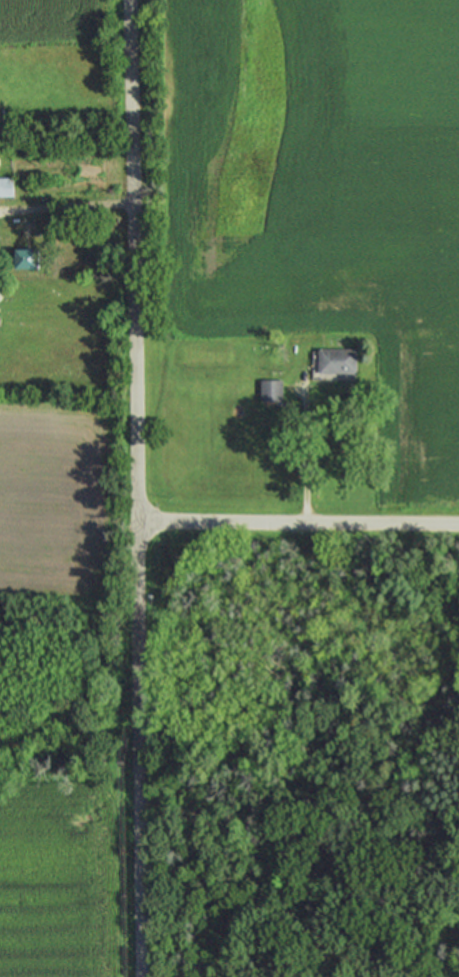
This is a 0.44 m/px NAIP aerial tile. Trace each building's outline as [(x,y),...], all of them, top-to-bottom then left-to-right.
[(13,196),(13,177),(0,177),(0,196),(13,196)] [(12,248),(12,268),(37,268),(37,248),(12,248)] [(316,349),(317,374),(355,374),(355,348),(316,349)] [(260,380),(259,402),(280,402),(280,380),(260,380)]
